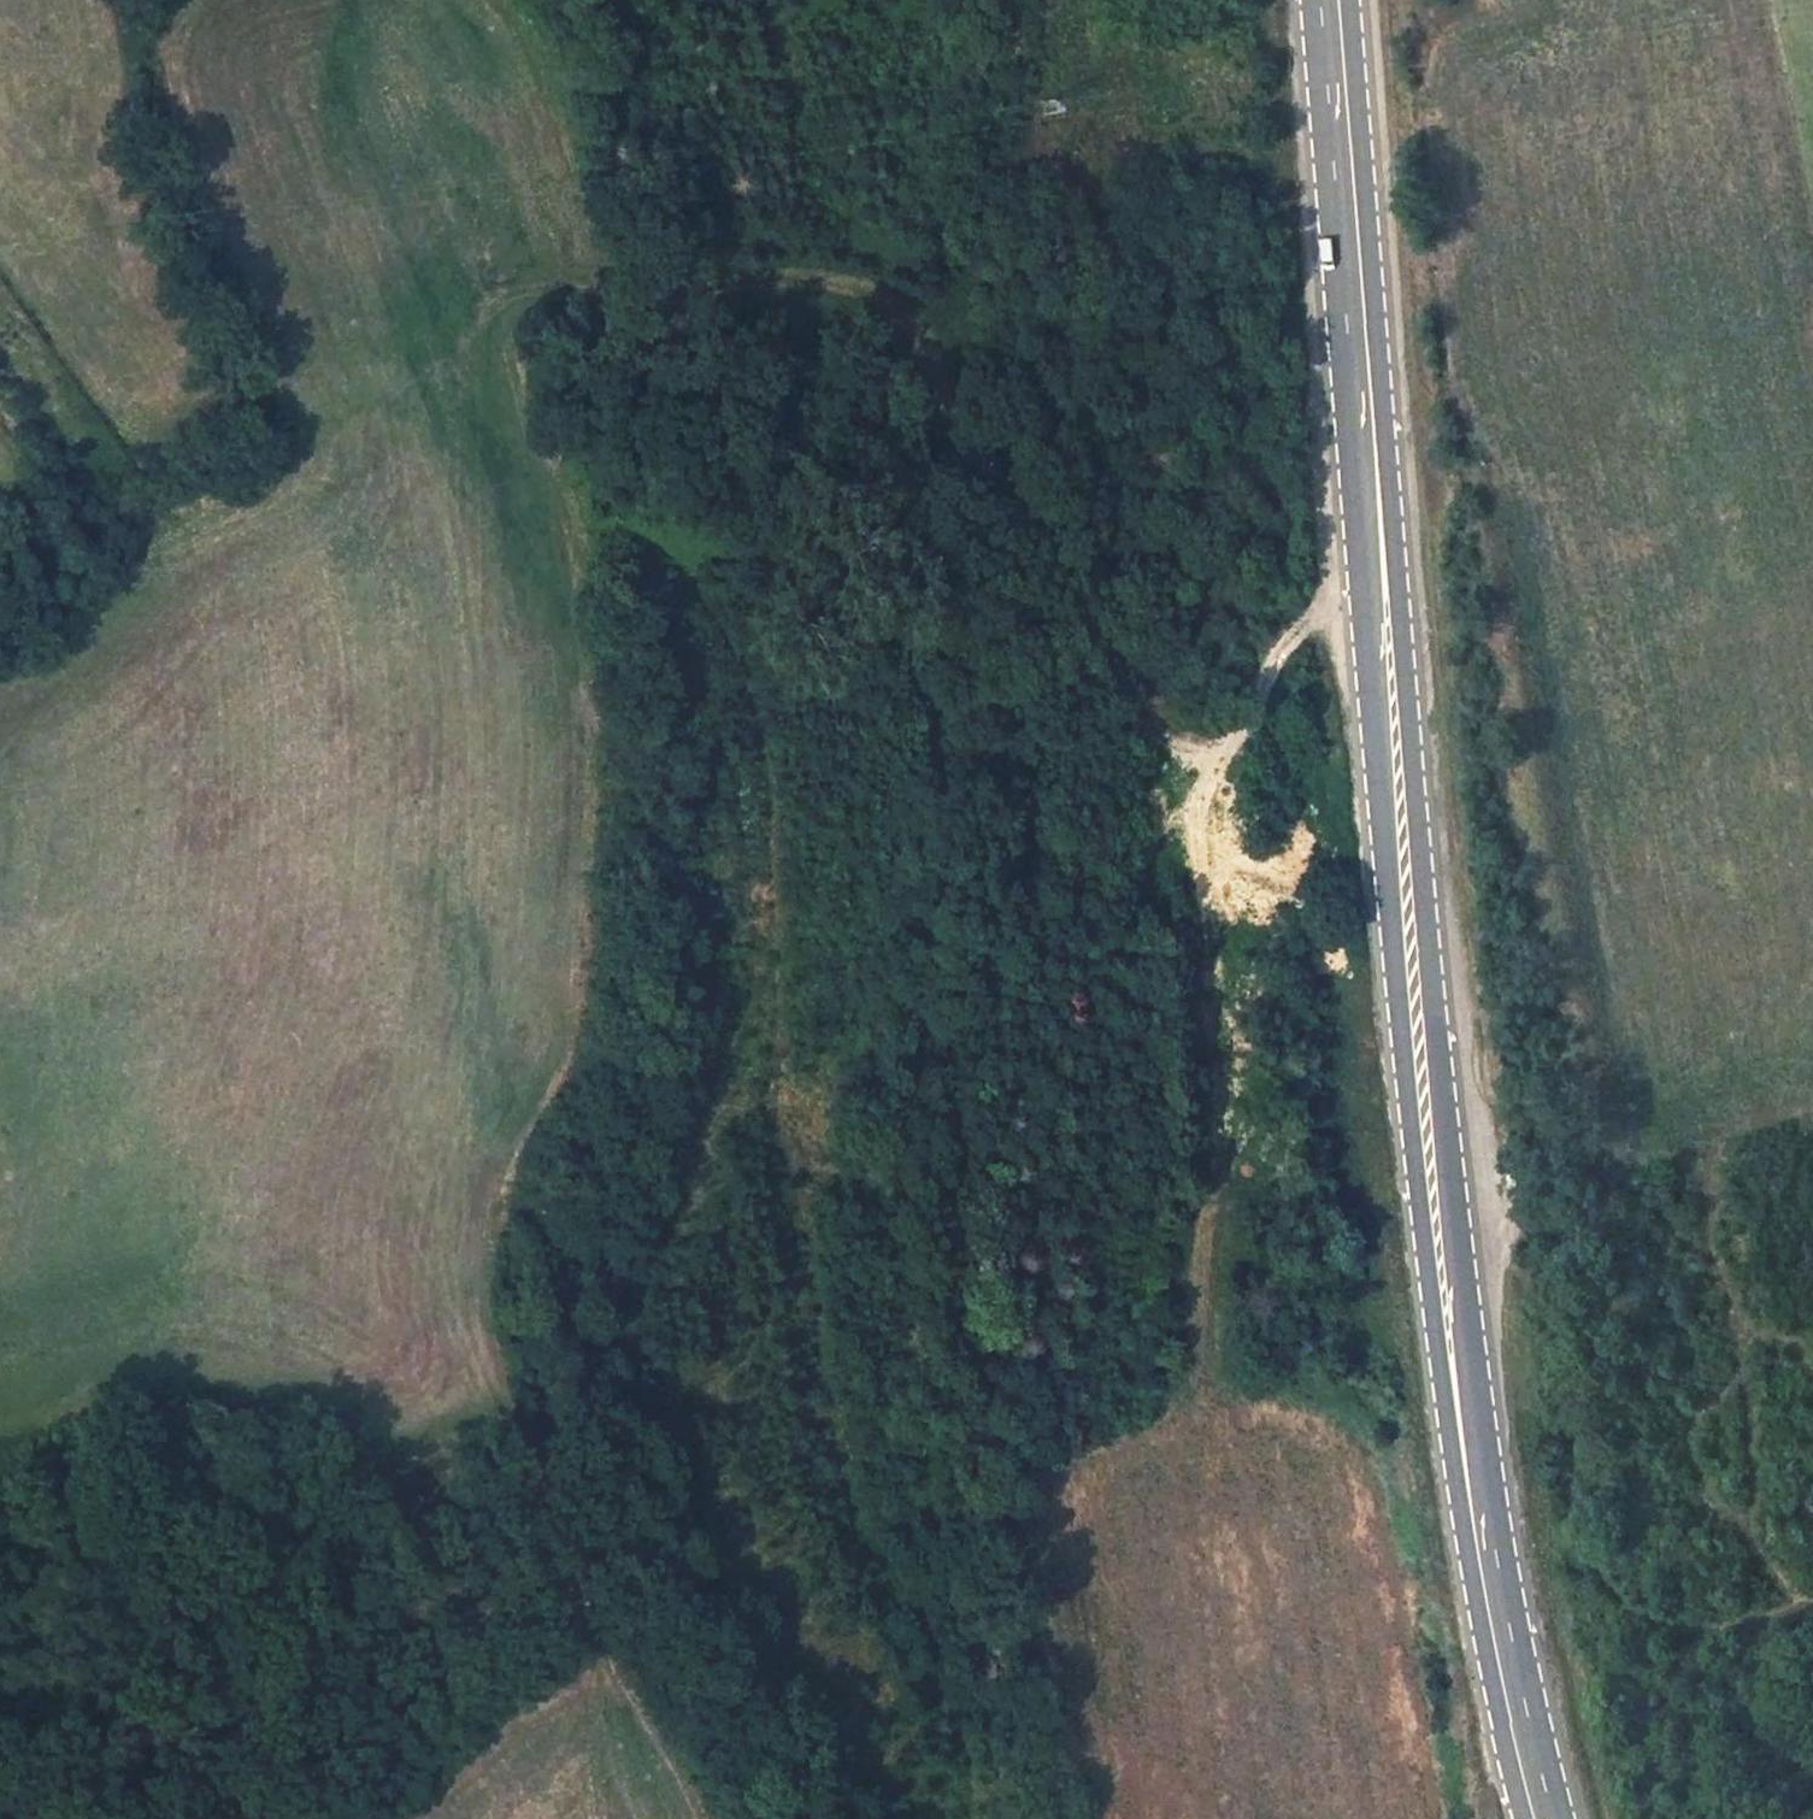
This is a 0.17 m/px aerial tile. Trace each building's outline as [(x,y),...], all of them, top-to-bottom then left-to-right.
[(1812,1539),(1812,1447),(1788,1450),(1800,1541),(1812,1539)]
